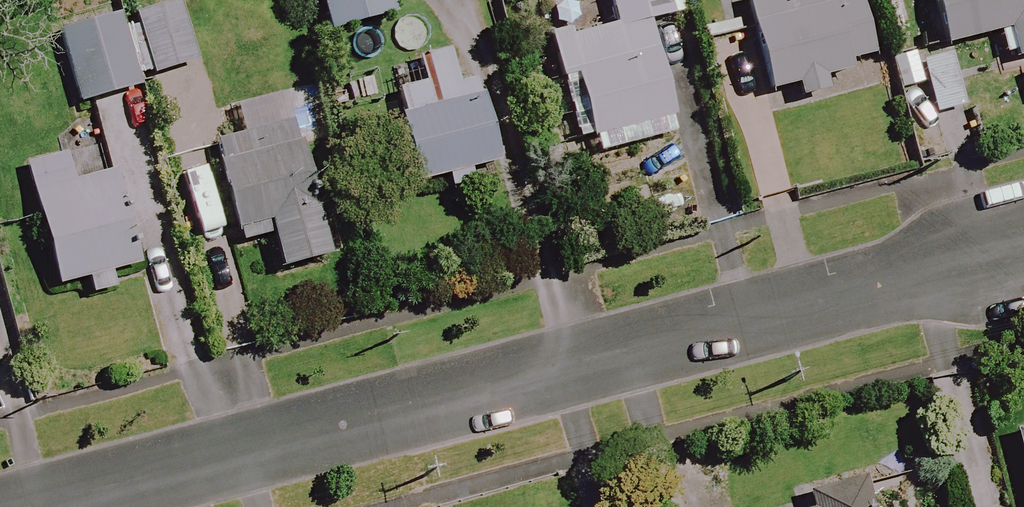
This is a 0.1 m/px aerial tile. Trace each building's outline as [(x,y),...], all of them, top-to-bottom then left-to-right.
[(385,0),(317,0),(326,35),(390,18),(385,0)] [(672,19),(681,17),(677,0),(605,0),(611,28),(550,43),(573,139),(588,136),(593,156),(672,137),(659,80),(646,25),(672,19)] [(868,56),(854,0),(846,0),(828,4),(827,0),(746,0),(741,1),(764,95),(792,88),(796,103),(825,96),(822,80),(852,72),(850,61),(868,56)] [(938,48),(1002,34),(1008,63),(1023,59),(1023,0),(928,0),(938,48)] [(191,64),(172,2),(56,38),(77,107),(134,89),(132,82),(191,64)] [(413,62),(420,87),(389,95),(413,188),(441,180),(445,193),(470,186),(467,174),(492,167),(468,75),(456,78),(449,53),(413,62)] [(959,111),(947,59),(919,66),(931,117),(959,111)] [(306,220),(286,130),(213,146),(235,245),(268,238),(276,272),(322,262),(312,219),(306,220)] [(88,298),(114,291),(109,274),(128,269),(95,145),(20,165),(54,289),(83,281),(88,298)] [(1010,433),(1023,494),(1023,430),(1010,433)] [(810,506),(865,506),(856,473),(804,485),(810,506)]
